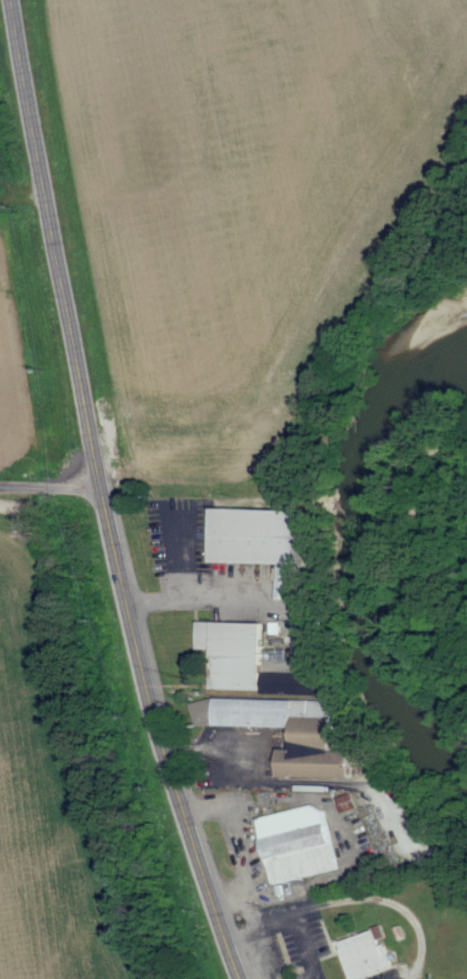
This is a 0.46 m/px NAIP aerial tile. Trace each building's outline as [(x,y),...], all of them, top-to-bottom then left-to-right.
[(209,560),(210,506),(310,509),(308,563),(209,560)] [(198,620),(198,653),(212,653),(211,687),(258,687),(259,621),(198,620)] [(262,693),(263,672),(331,674),(330,694),(262,693)] [(278,749),(277,775),(349,776),(349,748),(330,748),(331,702),(193,699),(192,724),(290,726),(289,749),(278,749)] [(339,798),(343,813),(360,809),(356,793),(339,798)] [(271,885),(254,817),(311,803),(324,809),(338,868),(271,885)] [(391,965),(354,978),(351,978),(337,942),(372,930),(377,945),(384,943),(391,965)]
